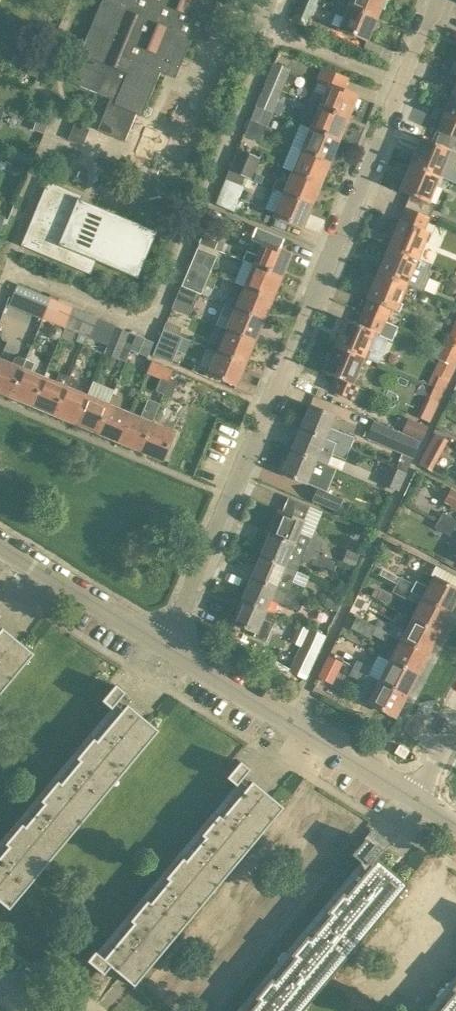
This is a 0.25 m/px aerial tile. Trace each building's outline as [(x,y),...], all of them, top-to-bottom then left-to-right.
[(204,41),(208,32),(204,31),(217,0),(105,0),(104,1),(103,0),(102,0),(79,54),(82,55),(70,82),(110,99),(97,130),(124,141),(135,114),(141,116),(160,72),(175,78),(191,38),(199,42),(200,39),(204,41)] [(291,22),(310,30),(314,18),(307,15),(313,0),(299,0),(291,22)] [(340,2),(376,17),(384,0),(338,0),(337,1),(340,2)] [(367,40),(376,17),(340,2),(337,10),(346,14),(340,28),(367,40)] [(0,21),(0,36),(11,40),(16,26),(0,21)] [(274,64),(268,78),(265,86),(280,92),(289,70),(274,64)] [(315,82),(328,88),(325,96),(313,92),(309,104),(346,119),(356,97),(343,92),(348,79),(321,67),(315,82)] [(265,86),(262,94),(277,100),(280,92),(265,86)] [(454,92),(443,118),(444,119),(439,131),(455,139),(455,92),(454,92)] [(300,125),(311,129),(337,140),(346,119),(309,104),(300,125)] [(267,128),(251,121),(244,137),(260,143),(267,128)] [(89,129),(74,123),(67,139),(82,145),(89,129)] [(337,140),(311,129),(302,151),(328,162),(337,140)] [(422,138),(411,165),(439,177),(451,150),(422,138)] [(257,157),(238,150),(216,205),(238,214),(242,202),(238,201),(244,187),(242,187),(248,170),(251,172),(257,157)] [(328,162),(302,151),(293,172),(319,184),(328,162)] [(18,153),(16,160),(30,165),(32,158),(18,153)] [(25,169),(22,165),(17,164),(12,167),(11,172),(14,177),(19,178),(24,175),(25,169)] [(428,204),(439,177),(411,165),(399,192),(428,204)] [(274,183),(272,189),(284,194),(310,205),(319,184),(293,172),(288,184),(282,182),(274,183)] [(137,278),(145,258),(153,239),(156,231),(150,229),(83,201),(80,199),(82,196),(47,181),(20,245),(28,248),(50,258),(89,275),(95,261),(137,278)] [(284,194),(272,189),(264,208),(275,213),(274,216),(301,227),(310,205),(284,194)] [(410,197),(400,221),(389,248),(418,260),(429,234),(425,232),(430,218),(429,218),(433,206),(428,204),(410,197)] [(257,228),(251,240),(258,243),(252,257),(246,254),(242,261),(253,266),(281,277),(290,256),(279,251),(284,240),(257,228)] [(202,235),(198,244),(227,255),(231,247),(218,242),(202,235)] [(407,286),(408,286),(423,292),(428,278),(428,270),(430,265),(418,260),(389,248),(378,274),(407,286)] [(196,250),(190,264),(209,272),(215,258),(196,250)] [(209,272),(190,264),(182,282),(202,290),(209,272)] [(253,266),(244,287),(271,299),(281,277),(253,266)] [(396,313),(407,286),(378,274),(367,301),(369,302),(364,314),(398,328),(403,315),(396,313)] [(50,300),(50,299),(18,286),(12,301),(44,314),(50,300)] [(200,295),(180,287),(177,295),(193,302),(194,299),(197,301),(200,295)] [(244,287),(235,309),(262,320),(271,299),(244,287)] [(50,300),(44,314),(42,320),(63,328),(71,309),(50,300)] [(191,307),(175,300),(171,308),(189,316),(192,316),(195,308),(191,307)] [(86,315),(71,309),(63,328),(85,337),(93,318),(86,315)] [(253,342),(262,320),(235,309),(226,330),(253,342)] [(392,341),(398,328),(364,314),(359,326),(346,321),(335,347),(364,359),(374,333),(392,341)] [(101,321),(93,318),(85,337),(107,346),(115,327),(101,321)] [(455,352),(455,319),(443,346),(455,352)] [(162,330),(181,338),(185,339),(187,334),(180,331),(181,328),(165,322),(162,330)] [(50,329),(49,331),(48,334),(48,335),(48,337),(49,338),(50,340),(51,340),(53,341),(54,341),(56,341),(57,341),(58,340),(59,338),(60,337),(61,334),(61,333),(61,331),(60,330),(59,328),(58,327),(55,327),(54,327),(52,327),(50,329)] [(115,327),(107,346),(104,355),(117,360),(117,359),(125,363),(130,352),(136,335),(115,327)] [(160,339),(153,356),(171,364),(175,353),(181,338),(162,330),(159,339),(160,339)] [(244,363),(253,342),(226,330),(217,352),(244,363)] [(146,358),(152,342),(136,335),(130,352),(146,358)] [(455,366),(455,352),(443,346),(437,360),(455,368),(455,366)] [(353,384),(364,359),(335,347),(324,373),(337,379),(331,392),(354,402),(360,387),(353,384)] [(234,385),(244,363),(217,352),(207,373),(234,385)] [(9,398),(25,359),(26,358),(18,355),(14,357),(11,364),(0,359),(0,394),(9,398)] [(31,407),(43,377),(31,372),(35,363),(25,359),(9,398),(31,407)] [(155,391),(163,394),(169,379),(173,370),(150,362),(145,373),(160,379),(155,391)] [(59,373),(55,382),(43,377),(31,407),(52,416),(69,377),(59,373)] [(74,425),(87,395),(75,390),(79,381),(69,377),(52,416),(74,425)] [(437,377),(433,387),(444,392),(448,382),(437,377)] [(177,382),(169,379),(163,394),(171,398),(177,382)] [(92,381),(88,393),(109,400),(112,388),(92,381)] [(429,423),(444,392),(433,387),(428,398),(426,397),(417,417),(429,423)] [(96,434),(108,404),(87,395),(74,425),(96,434)] [(147,399),(140,417),(130,413),(117,443),(139,452),(151,423),(159,404),(147,399)] [(117,443),(130,413),(108,404),(96,434),(117,443)] [(310,406),(301,429),(313,434),(325,439),(336,443),(340,432),(329,428),(334,416),(310,406)] [(422,440),(427,426),(407,419),(401,433),(422,440)] [(401,454),(395,468),(406,473),(420,441),(373,421),(366,439),(401,454)] [(161,461),(173,432),(151,423),(139,452),(161,461)] [(301,429),(291,451),(304,456),(316,462),(322,464),(327,466),(329,460),(331,455),(336,443),(325,439),(313,434),(301,429)] [(340,432),(336,443),(343,446),(349,449),(349,448),(354,438),(340,432)] [(336,443),(331,455),(338,457),(344,460),(347,454),(349,449),(343,446),(336,443)] [(417,462),(429,468),(437,453),(425,447),(417,462)] [(288,459),(282,473),(306,483),(311,472),(312,473),(330,480),(335,469),(327,466),(322,464),(316,462),(304,456),(291,451),(288,459)] [(398,492),(406,473),(395,468),(387,465),(379,484),(398,492)] [(450,488),(443,502),(455,509),(455,491),(450,488)] [(327,491),(320,508),(368,528),(375,511),(327,491)] [(279,510),(269,534),(318,554),(323,543),(299,533),(304,521),(279,510)] [(455,521),(443,514),(438,522),(452,529),(455,521)] [(448,537),(452,529),(438,522),(434,529),(448,537)] [(337,562),(318,554),(269,534),(260,556),(296,571),(300,560),(332,573),(337,562)] [(346,548),(341,561),(354,567),(359,554),(346,548)] [(296,571),(260,556),(251,578),(300,598),(305,588),(292,582),(296,571)] [(383,570),(380,576),(396,584),(395,585),(410,592),(414,585),(399,577),(383,570)] [(410,592),(422,598),(450,612),(455,599),(455,588),(434,576),(428,588),(415,582),(414,585),(410,592)] [(300,598),(251,578),(241,600),(266,611),(271,600),(299,612),(304,600),(300,598)] [(395,585),(392,592),(406,600),(410,592),(395,585)] [(386,604),(389,597),(374,588),(370,595),(386,604)] [(410,592),(406,600),(418,606),(412,618),(439,632),(450,612),(422,598),(410,592)] [(328,593),(322,606),(336,612),(342,599),(328,593)] [(266,611),(241,600),(232,623),(256,634),(261,622),(272,626),(277,615),(266,611)] [(393,627),(389,633),(401,639),(428,653),(439,632),(412,618),(400,612),(393,627)] [(370,634),(385,642),(389,635),(389,633),(375,626),(363,619),(355,617),(350,629),(368,638),(370,634)] [(389,633),(393,627),(378,619),(375,626),(389,633)] [(31,651),(20,642),(0,626),(0,690),(31,651)] [(289,669),(307,677),(326,636),(308,628),(289,669)] [(401,639),(400,640),(390,660),(417,674),(428,653),(401,639)] [(330,684),(341,662),(329,656),(318,678),(330,684)] [(356,660),(353,667),(368,674),(371,668),(356,660)] [(417,674),(390,660),(379,680),(406,695),(417,674)] [(363,683),(368,674),(353,667),(348,675),(363,683)] [(395,716),(406,695),(379,680),(368,701),(395,716)] [(6,908),(155,728),(145,720),(116,696),(121,691),(116,687),(111,683),(98,700),(108,708),(0,838),(0,903),(6,908)] [(117,973),(132,986),(279,806),(270,798),(241,774),(246,768),(241,764),(236,760),(222,777),(232,785),(96,952),(95,952),(87,962),(98,971),(100,973),(103,975),(109,967),(117,973)] [(448,766),(442,781),(455,786),(455,769),(448,766)] [(372,845),(366,841),(361,836),(347,852),(357,860),(234,1010),(298,1010),(404,882),(394,874),(377,859),(383,851),(373,843),(372,845)] [(422,1010),(455,1010),(455,969),(422,1010)]
